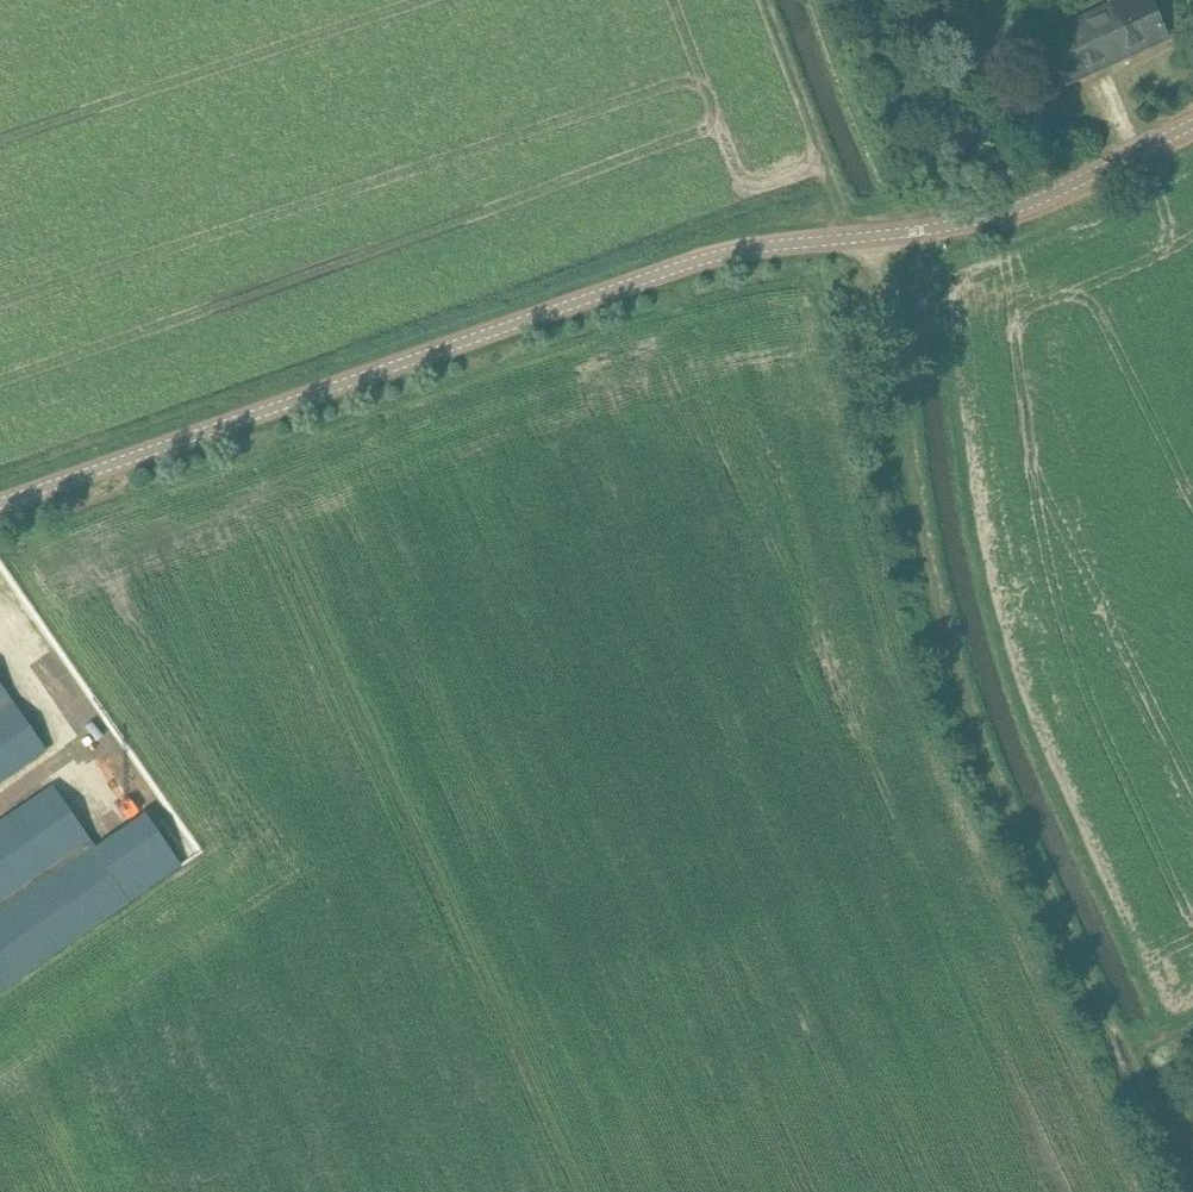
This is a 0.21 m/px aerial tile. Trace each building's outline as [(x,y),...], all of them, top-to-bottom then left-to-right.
[(1044,33),(1067,82),(1166,36),(1150,0),(1117,0),(1044,33)] [(46,751),(0,685),(0,783),(46,751)] [(134,898),(182,865),(145,813),(98,845),(94,848),(52,787),(0,823),(0,990),(134,898)]
